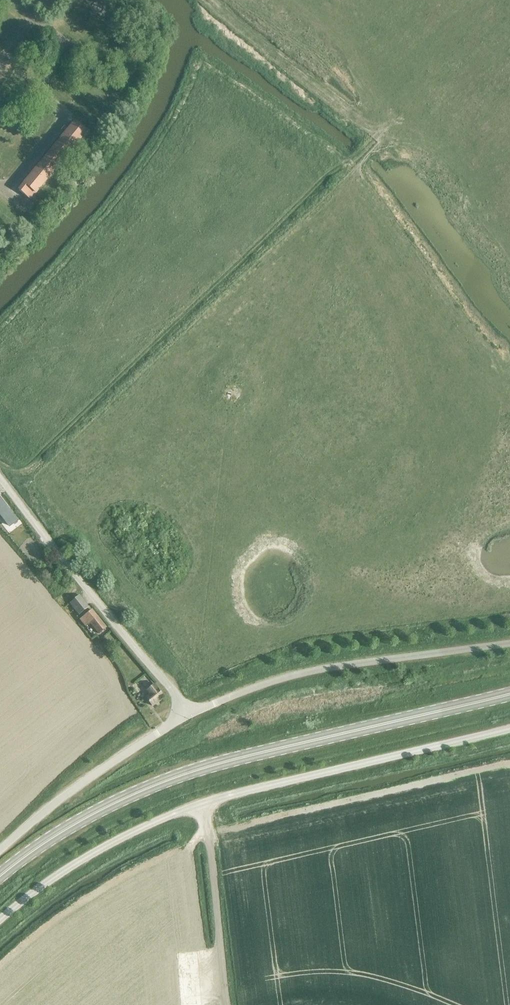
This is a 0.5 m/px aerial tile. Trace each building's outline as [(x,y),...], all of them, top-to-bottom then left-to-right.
[(29,200),(86,131),(74,122),(18,190),(29,200)] [(9,504),(0,496),(0,511),(9,504)] [(79,596),(70,603),(79,615),(88,608),(79,596)] [(106,627),(98,618),(90,624),(98,634),(106,627)] [(142,683),(137,687),(151,706),(163,696),(154,684),(147,690),(142,683)]
